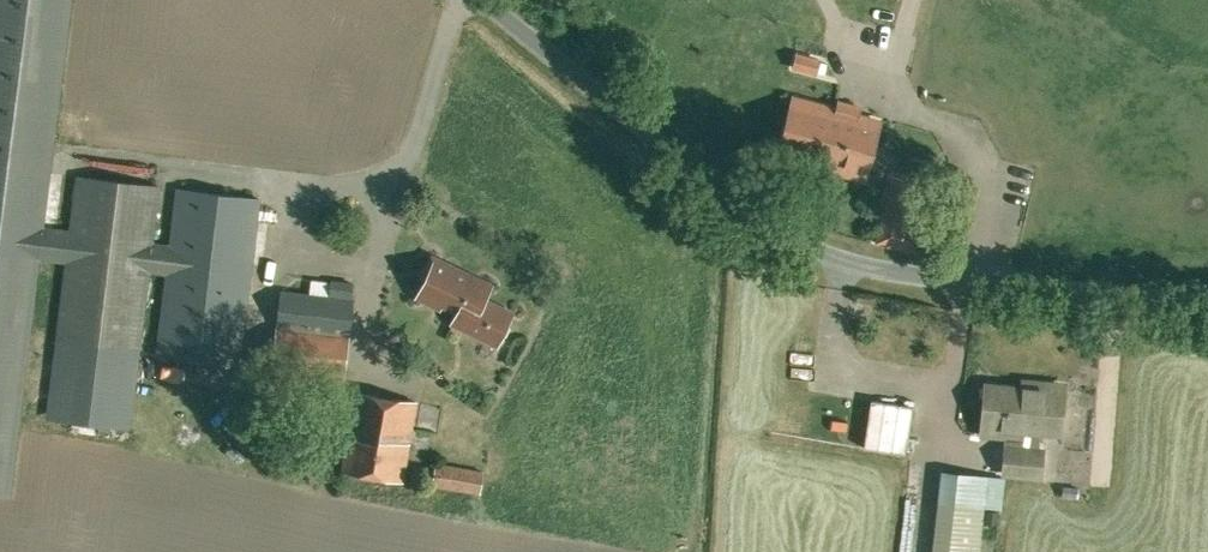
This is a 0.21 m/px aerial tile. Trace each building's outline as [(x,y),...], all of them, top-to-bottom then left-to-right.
[(11,494),(39,256),(67,259),(58,342),(50,412),(82,415),(80,431),(98,433),(100,417),(131,421),(136,379),(139,353),(149,271),(168,273),(158,355),(239,366),(259,199),(177,188),(171,245),(152,243),(158,185),(77,174),(71,230),(42,227),(52,141),(69,0),(0,0),(0,493),(11,494)] [(819,61),(797,54),(793,67),(815,74),(819,61)] [(621,71),(612,63),(607,69),(617,77),(621,71)] [(862,179),(878,122),(858,116),(860,108),(839,102),(837,110),(795,98),(779,156),(862,179)] [(875,244),(922,256),(939,185),(927,184),(928,178),(905,172),(904,178),(892,174),(875,244)] [(490,285),(430,255),(422,273),(426,275),(415,296),(438,307),(440,303),(457,311),(451,323),(495,344),(511,312),(483,298),(490,285)] [(304,374),(305,375),(344,379),(350,335),(355,299),(352,298),(353,282),(331,280),(330,295),(280,289),(276,328),(271,371),(304,374)] [(1059,432),(1063,387),(1043,385),(1042,392),(986,387),(982,436),(1020,439),(1019,450),(1005,449),(1003,474),(1041,477),(1043,452),(1039,451),(1040,430),(1059,432)] [(404,482),(418,402),(353,391),(340,471),(404,482)] [(928,407),(849,398),(846,427),(835,426),(836,419),(828,418),(826,438),(843,440),(841,455),(827,453),(823,487),(836,488),(828,551),(911,551),(928,407)] [(480,494),(484,471),(435,461),(431,487),(480,494)] [(943,473),(934,551),(978,551),(983,506),(1000,507),(1002,479),(943,473)]
